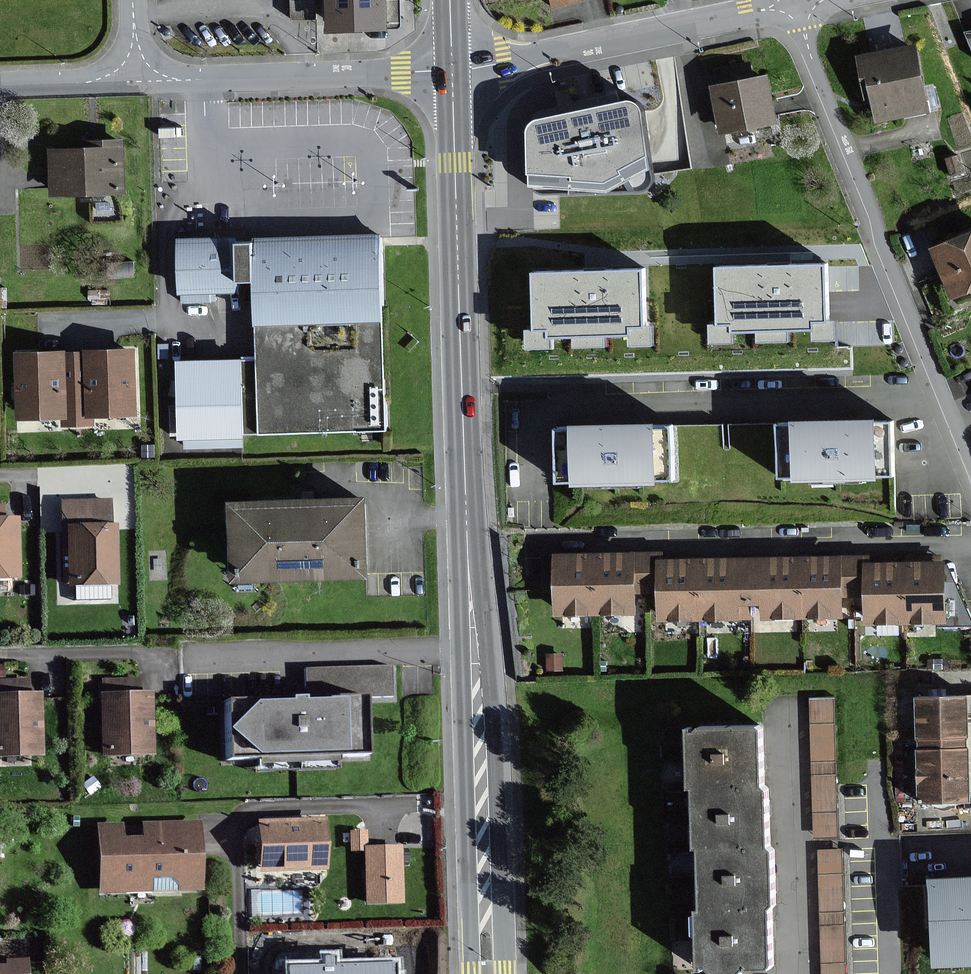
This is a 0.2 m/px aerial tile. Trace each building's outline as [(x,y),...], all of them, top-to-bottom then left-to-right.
[(292,19),(316,18),(315,0),(291,0),(292,19)] [(328,30),(360,29),(385,28),(385,0),(327,0),(328,30)] [(385,28),(400,28),(399,0),(385,0),(385,28)] [(915,47),(858,57),(866,99),(872,98),(875,119),(927,110),(915,47)] [(717,84),(710,86),(716,114),(719,134),(777,123),(768,74),(752,77),(749,63),(739,65),(715,69),(717,84)] [(633,100),(628,100),(603,105),(548,116),(537,119),(534,121),(531,124),(529,127),(528,131),(529,181),(530,186),(533,190),(537,193),(542,195),(643,192),(647,191),(650,188),(653,184),(654,179),(654,175),(644,109),(642,105),(638,102),(633,100)] [(50,150),(51,195),(124,193),(122,141),(85,142),(86,149),(50,150)] [(377,234),(253,238),(253,243),(254,281),(255,290),(257,359),(177,361),(178,389),(178,404),(180,438),(384,431),(377,234)] [(933,250),(952,295),(970,287),(970,235),(933,250)] [(238,291),(238,282),(254,281),(253,243),(231,244),(231,238),(178,240),(180,293),(238,291)] [(772,265),(716,266),(718,324),(710,324),(710,345),(736,344),(735,334),(758,333),(758,343),(791,342),(791,332),(814,331),(814,341),(837,340),(837,320),(829,320),(828,263),(772,265)] [(590,270),(534,271),(535,329),(527,329),(528,349),(553,349),(553,339),(575,338),(576,348),(609,347),(608,336),(632,336),(632,346),(655,345),(654,325),(647,325),(645,268),(590,270)] [(133,349),(107,350),(84,351),(88,416),(91,416),(136,414),(133,349)] [(88,416),(84,351),(65,353),(67,417),(63,418),(63,426),(92,424),(91,416),(88,416)] [(16,355),(19,419),(63,418),(67,417),(65,353),(46,353),(16,355)] [(792,425),(778,425),(779,478),(794,477),(794,480),(876,479),(875,476),(894,475),(893,423),(875,423),(875,420),(833,421),(792,422),(792,425)] [(572,429),(555,429),(557,482),(572,482),(573,486),(655,484),(655,480),(673,480),(671,428),(652,429),(652,424),(612,425),(572,426),(572,429)] [(259,503),(231,503),(233,579),(365,576),(364,501),(309,502),(259,503)] [(107,502),(60,503),(61,549),(65,549),(66,585),(113,585),(113,527),(108,527),(107,502)] [(15,578),(13,520),(1,520),(1,506),(0,506),(0,578),(15,578)] [(581,555),(555,556),(555,614),(644,613),(644,589),(660,589),(659,560),(659,555),(610,555),(581,555)] [(684,559),(659,560),(660,589),(660,619),(840,617),(840,596),(866,595),(866,565),(866,558),(816,558),(787,558),(713,559),(684,559)] [(944,623),(943,564),(919,564),(892,564),(866,565),(866,595),(866,623),(944,623)] [(561,654),(547,654),(547,670),(561,669),(561,654)] [(389,696),(388,667),(304,670),(305,699),(362,697),(389,696)] [(103,696),(98,696),(101,756),(149,753),(146,694),(140,695),(139,679),(102,681),(103,696)] [(38,755),(37,696),(27,696),(27,680),(0,681),(0,755),(38,755)] [(969,713),(970,713),(970,689),(914,690),(915,798),(970,797),(969,713)] [(305,699),(223,701),(224,759),(364,755),(362,697),(305,699)] [(837,836),(833,698),(811,699),(815,837),(837,836)] [(688,791),(692,791),(762,788),(760,727),(685,730),(688,791)] [(694,851),(697,851),(770,848),(768,788),(762,788),(692,791),(694,851)] [(296,823),(257,824),(259,871),(321,869),(319,822),(296,823)] [(197,824),(97,827),(99,891),(199,889),(197,824)] [(770,848),(697,851),(699,912),(769,910),(772,910),(770,848)] [(397,849),(364,850),(367,904),(399,903),(397,849)] [(841,850),(819,851),(823,973),(845,973),(841,850)] [(932,882),(934,965),(970,963),(970,880),(932,882)] [(699,912),(696,913),(698,968),(771,966),(769,910),(699,912)] [(399,958),(343,959),(342,951),(322,951),(322,961),(289,962),(289,973),(399,973),(399,958)] [(0,967),(0,973),(23,973),(22,963),(2,963),(2,967),(0,967)]
